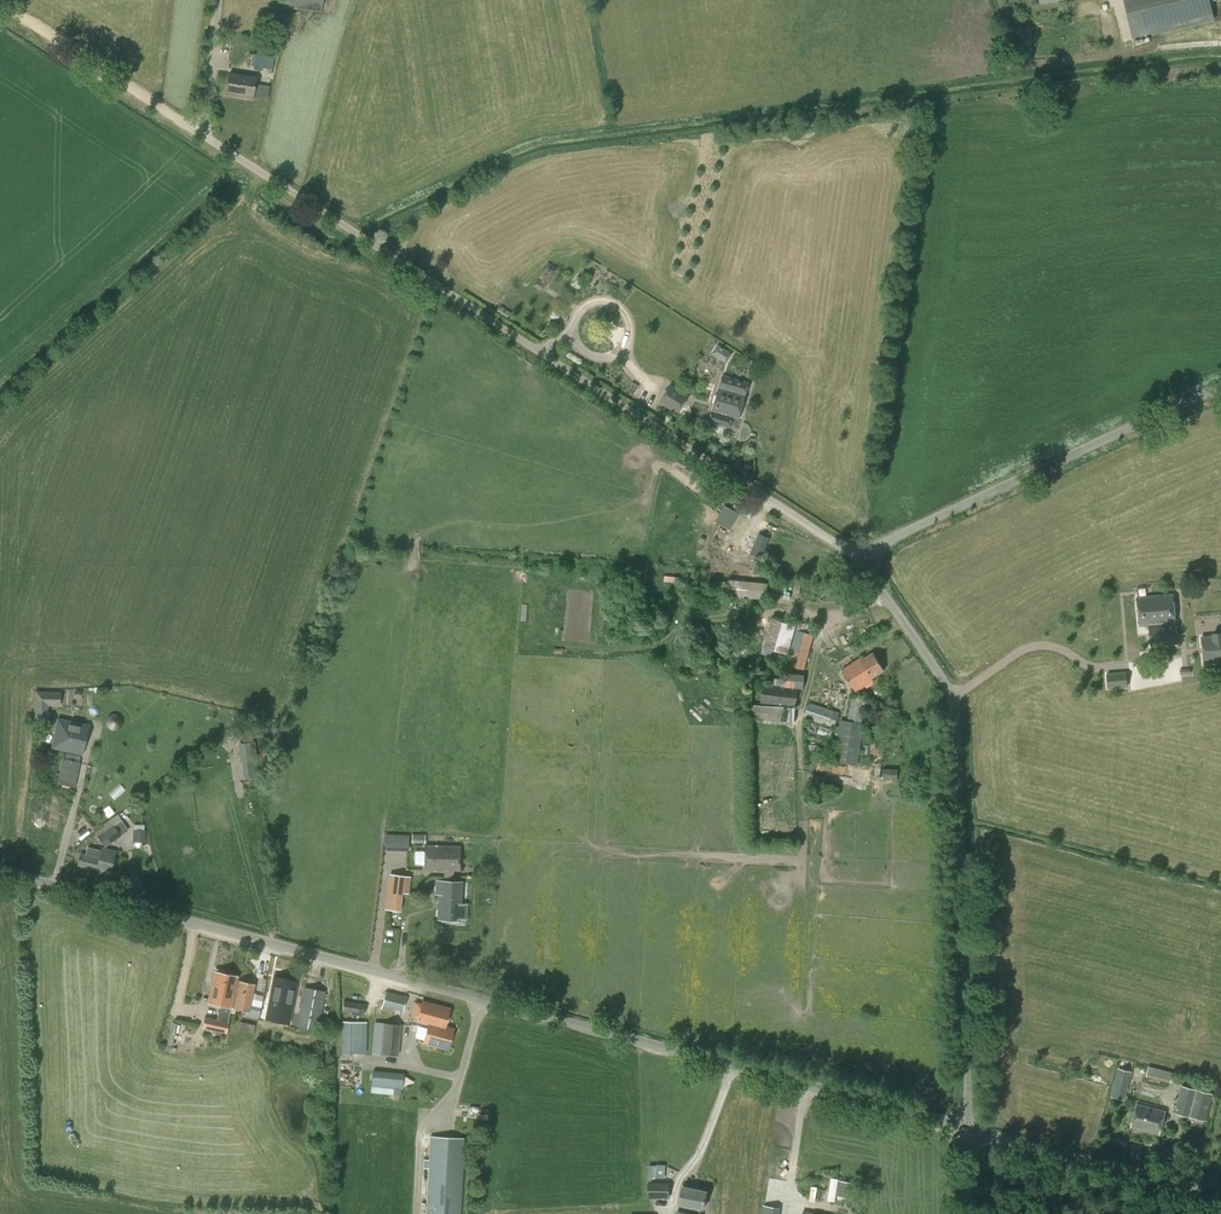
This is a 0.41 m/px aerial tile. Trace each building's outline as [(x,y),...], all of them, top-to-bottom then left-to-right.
[(323,0),(284,0),(283,7),(322,12),(323,0)] [(1215,20),(1210,0),(1149,0),(1125,6),(1134,40),(1215,20)] [(1032,54),(1031,41),(1022,42),(1023,55),(1032,54)] [(272,69),(273,58),(253,54),(251,66),(272,69)] [(253,98),(256,77),(229,73),(227,93),(239,94),(239,96),(253,98)] [(548,262),(544,269),(553,275),(557,268),(548,262)] [(538,279),(533,286),(542,292),(546,285),(538,279)] [(500,306),(497,311),(508,318),(511,313),(500,306)] [(715,355),(727,363),(734,353),(721,345),(715,355)] [(739,419),(750,383),(723,375),(710,422),(731,428),(733,418),(739,419)] [(679,413),(689,397),(671,385),(660,401),(679,413)] [(725,504),(716,520),(731,529),(740,513),(725,504)] [(762,559),(770,538),(759,533),(750,554),(762,559)] [(727,596),(767,599),(768,584),(728,581),(727,596)] [(1151,646),(1178,643),(1173,595),(1137,598),(1139,626),(1149,625),(1151,646)] [(787,654),(796,626),(771,618),(763,647),(787,654)] [(804,670),(815,629),(809,628),(809,625),(798,622),(787,666),(804,670)] [(1213,634),(1213,637),(1201,638),(1204,664),(1220,663),(1220,633),(1213,634)] [(873,678),(885,670),(873,653),(865,659),(863,657),(842,670),(857,692),(874,680),(873,678)] [(1105,673),(1106,686),(1125,684),(1124,671),(1105,673)] [(760,703),(796,707),(797,688),(803,689),(805,675),(785,673),(785,679),(775,679),(774,686),(762,685),(760,703)] [(804,718),(834,727),(839,707),(845,708),(845,694),(820,687),(820,689),(811,689),(811,703),(809,703),(804,718)] [(83,688),(83,704),(92,704),(92,688),(83,688)] [(858,765),(866,700),(851,697),(848,721),(841,720),(834,761),(858,765)] [(34,718),(46,719),(47,705),(35,704),(34,718)] [(749,723),(793,725),(794,707),(750,705),(749,723)] [(79,751),(87,722),(60,715),(52,744),(79,751)] [(256,759),(252,727),(242,729),(244,744),(241,745),(243,761),(256,759)] [(877,781),(897,781),(896,764),(877,764),(877,781)] [(105,847),(121,837),(109,820),(103,824),(104,826),(94,832),(105,847)] [(384,851),(408,851),(409,835),(385,834),(384,851)] [(425,842),(425,834),(413,834),(413,842),(425,842)] [(444,876),(453,877),(453,871),(459,871),(460,846),(425,845),(424,871),(443,871),(444,876)] [(102,848),(99,858),(81,854),(78,866),(110,874),(115,851),(102,848)] [(389,874),(388,882),(387,892),(402,894),(403,893),(408,894),(410,877),(405,876),(389,874)] [(453,882),(453,877),(444,876),(444,882),(436,881),(436,892),(439,892),(438,919),(460,920),(461,882),(453,882)] [(387,892),(384,909),(390,910),(389,914),(397,916),(398,911),(400,911),(402,894),(387,892)] [(208,1003),(221,1006),(219,1012),(218,1012),(216,1019),(204,1017),(202,1028),(204,1029),(203,1033),(215,1035),(216,1032),(226,1034),(231,1008),(233,1000),(229,998),(230,994),(226,993),(230,975),(214,971),(208,1003)] [(238,976),(230,975),(226,993),(230,994),(229,998),(233,1000),(231,1008),(246,1012),(249,1012),(250,1005),(254,985),(237,981),(238,976)] [(274,977),(268,1007),(279,1010),(276,1021),(288,1024),(297,982),(274,977)] [(318,1031),(325,991),(303,987),(296,1027),(318,1031)] [(385,991),(381,1009),(390,1012),(391,1009),(403,1012),(406,997),(385,991)] [(342,1011),(364,1015),(366,1004),(344,1000),(342,1011)] [(428,1024),(444,1027),(449,1009),(422,1001),(416,1021),(428,1024)] [(251,1006),(250,1005),(249,1012),(246,1012),(245,1015),(259,1018),(259,1017),(261,1008),(251,1006)] [(239,1029),(253,1033),(255,1025),(240,1022),(239,1029)] [(366,1054),(367,1023),(342,1022),(342,1053),(366,1054)] [(399,1056),(401,1025),(373,1023),(371,1053),(399,1056)] [(444,1027),(428,1024),(423,1043),(448,1049),(453,1029),(444,1027)] [(172,1046),(175,1034),(169,1033),(166,1045),(172,1046)] [(1146,1077),(1170,1083),(1173,1072),(1149,1066),(1146,1077)] [(1118,1068),(1111,1096),(1125,1100),(1126,1095),(1130,1096),(1132,1087),(1129,1086),(1132,1072),(1118,1068)] [(396,1072),(373,1071),(371,1093),(400,1095),(401,1089),(402,1090),(403,1074),(396,1074),(396,1072)] [(1206,1121),(1213,1094),(1181,1086),(1174,1114),(1194,1118),(1192,1125),(1203,1128),(1204,1121),(1206,1121)] [(1159,1135),(1165,1111),(1137,1104),(1131,1128),(1159,1135)] [(427,1180),(425,1213),(461,1213),(466,1138),(429,1136),(428,1160),(424,1160),(423,1169),(428,1169),(427,1172),(425,1172),(425,1180),(427,1180)] [(649,1164),(648,1176),(666,1176),(666,1164),(649,1164)] [(848,1198),(851,1182),(839,1180),(837,1197),(848,1198)] [(669,1183),(654,1183),(648,1183),(648,1198),(669,1198),(669,1183)] [(707,1191),(684,1186),(680,1205),(703,1210),(707,1191)] [(780,1208),(764,1205),(762,1213),(779,1213),(780,1208)]
